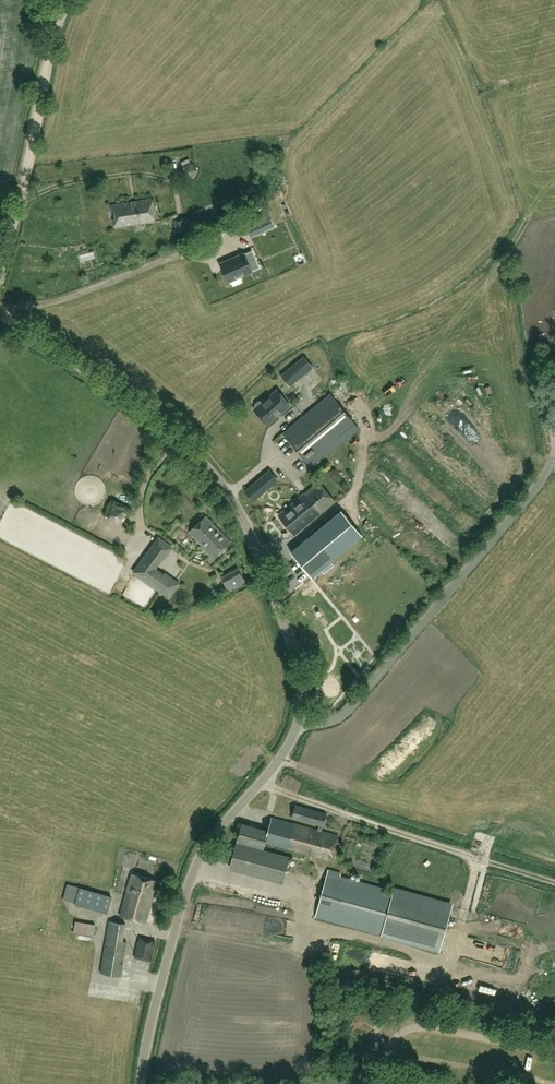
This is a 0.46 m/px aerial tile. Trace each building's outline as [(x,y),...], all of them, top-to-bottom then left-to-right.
[(253,195),(243,207),(249,213),(260,201),(253,195)] [(115,219),(113,219),(115,227),(154,221),(150,199),(111,205),(112,212),(114,212),(115,219)] [(250,236),(262,231),(274,226),(267,211),(243,222),(250,236)] [(173,220),(176,233),(190,231),(187,218),(173,220)] [(229,281),(252,271),(244,254),(221,264),(229,281)] [(282,374),(291,385),(313,367),(304,356),(282,374)] [(256,406),(257,408),(255,409),(267,424),(275,417),(283,411),(289,405),(277,391),(263,403),(261,401),(259,401),(256,404),(256,406)] [(330,394),(283,433),(312,468),(359,429),(330,394)] [(411,427),(404,434),(418,450),(425,443),(411,427)] [(252,500),(273,483),(265,474),(245,491),(252,500)] [(335,501),(319,482),(279,515),(295,535),(335,501)] [(362,535),(343,511),(292,554),(312,577),(362,535)] [(231,543),(205,516),(190,532),(216,558),(231,543)] [(155,571),(170,548),(158,540),(135,575),(171,599),(180,585),(165,575),(164,577),(155,571)] [(246,582),(238,567),(221,577),(229,592),(246,582)] [(296,805),(293,818),(324,826),(327,814),(296,805)] [(269,830),(242,823),(230,866),(283,880),(289,857),(264,850),(266,843),(331,860),(337,837),(272,820),(269,830)] [(373,871),(378,861),(371,858),(367,868),(373,871)] [(329,869),(328,873),(316,916),(382,934),(381,936),(439,953),(453,903),(395,887),(394,891),(340,876),(341,872),(329,869)] [(120,916),(146,923),(156,886),(164,889),(166,881),(158,879),(158,881),(132,874),(120,916)] [(64,899),(76,903),(107,912),(112,896),(80,888),(81,887),(67,884),(64,899)] [(231,892),(251,897),(253,891),(233,886),(231,892)] [(76,921),(74,933),(94,936),(96,924),(76,921)] [(109,921),(100,973),(121,977),(127,941),(123,941),(125,924),(109,921)] [(328,1083),(352,1083),(353,1080),(330,1075),(328,1083)]
